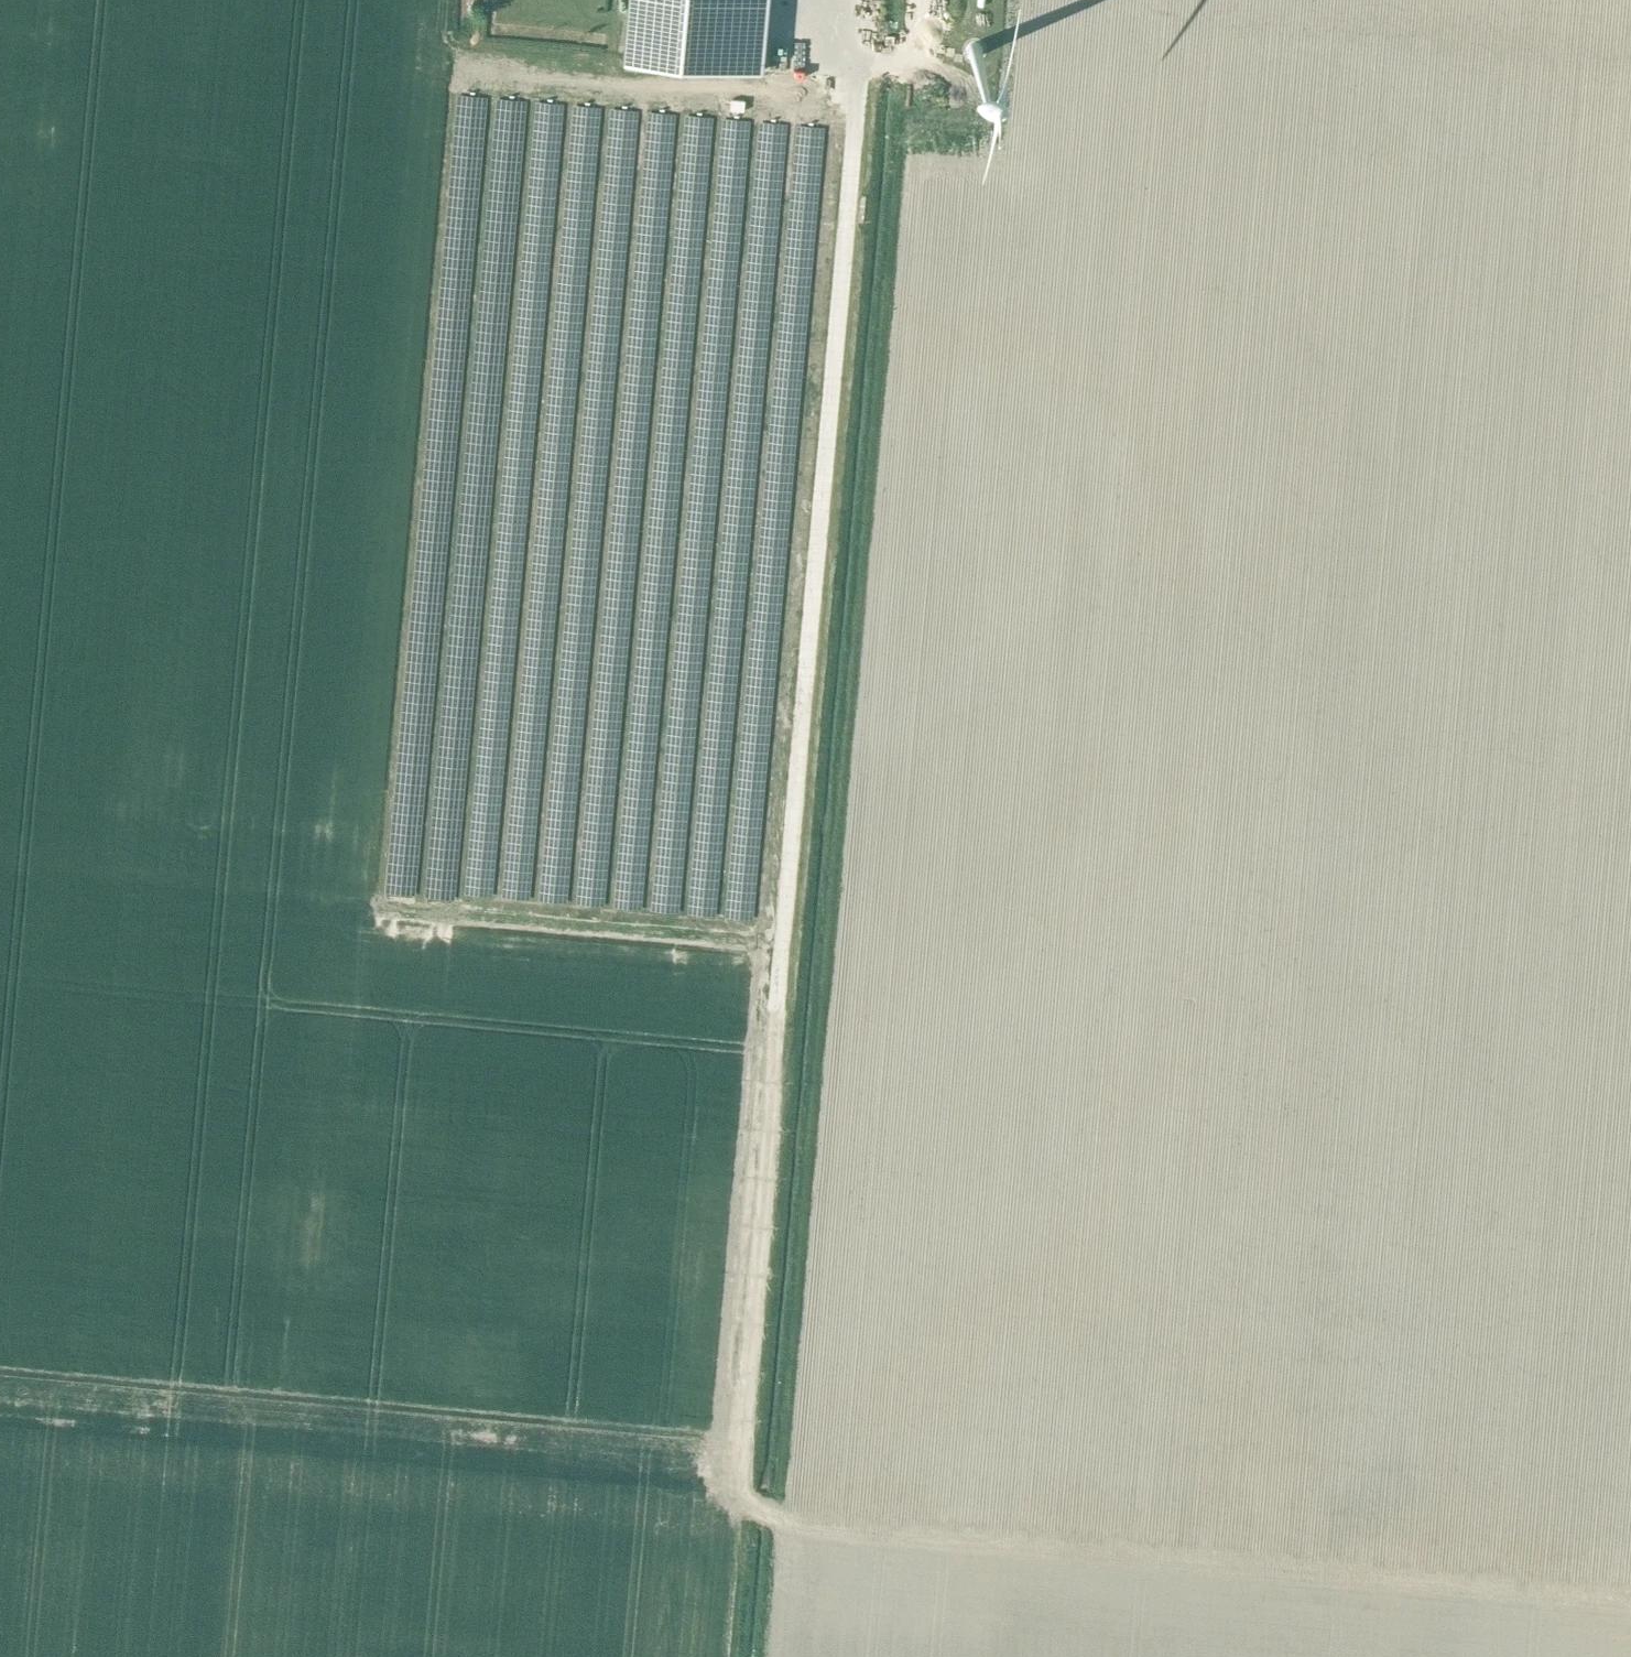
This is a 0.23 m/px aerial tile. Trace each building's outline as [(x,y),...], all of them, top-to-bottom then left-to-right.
[(623,58),(761,71),(762,60),(767,0),(628,0),(625,35),(624,48),(623,58)] [(976,43),(975,43),(974,42),(974,43),(973,43),(972,43),(971,43),(970,44),(969,45),(968,46),(968,47),(967,48),(967,49),(967,50),(967,51),(967,52),(968,52),(968,53),(968,54),(969,54),(969,55),(970,55),(970,56),(971,56),(972,57),(973,57),(974,57),(975,57),(976,57),(977,57),(977,56),(978,56),(979,56),(979,55),(980,55),(980,54),(981,53),(981,52),(982,51),(982,50),(982,49),(982,48),(981,48),(981,47),(981,46),(980,46),(980,45),(979,44),(978,43),(977,43),(976,43)]
